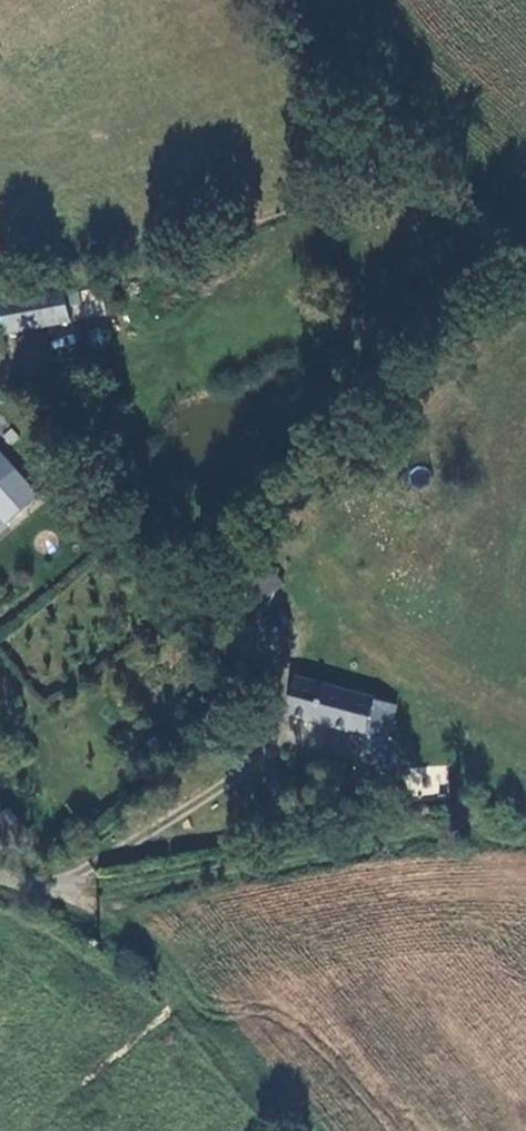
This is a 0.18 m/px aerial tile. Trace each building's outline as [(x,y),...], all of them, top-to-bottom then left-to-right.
[(59,330),(51,297),(0,308),(0,343),(59,330)] [(27,481),(0,452),(0,506),(27,481)] [(312,719),(388,739),(397,706),(295,677),(285,708),(312,716),(312,719)] [(389,800),(441,804),(443,776),(391,773),(389,800)]
